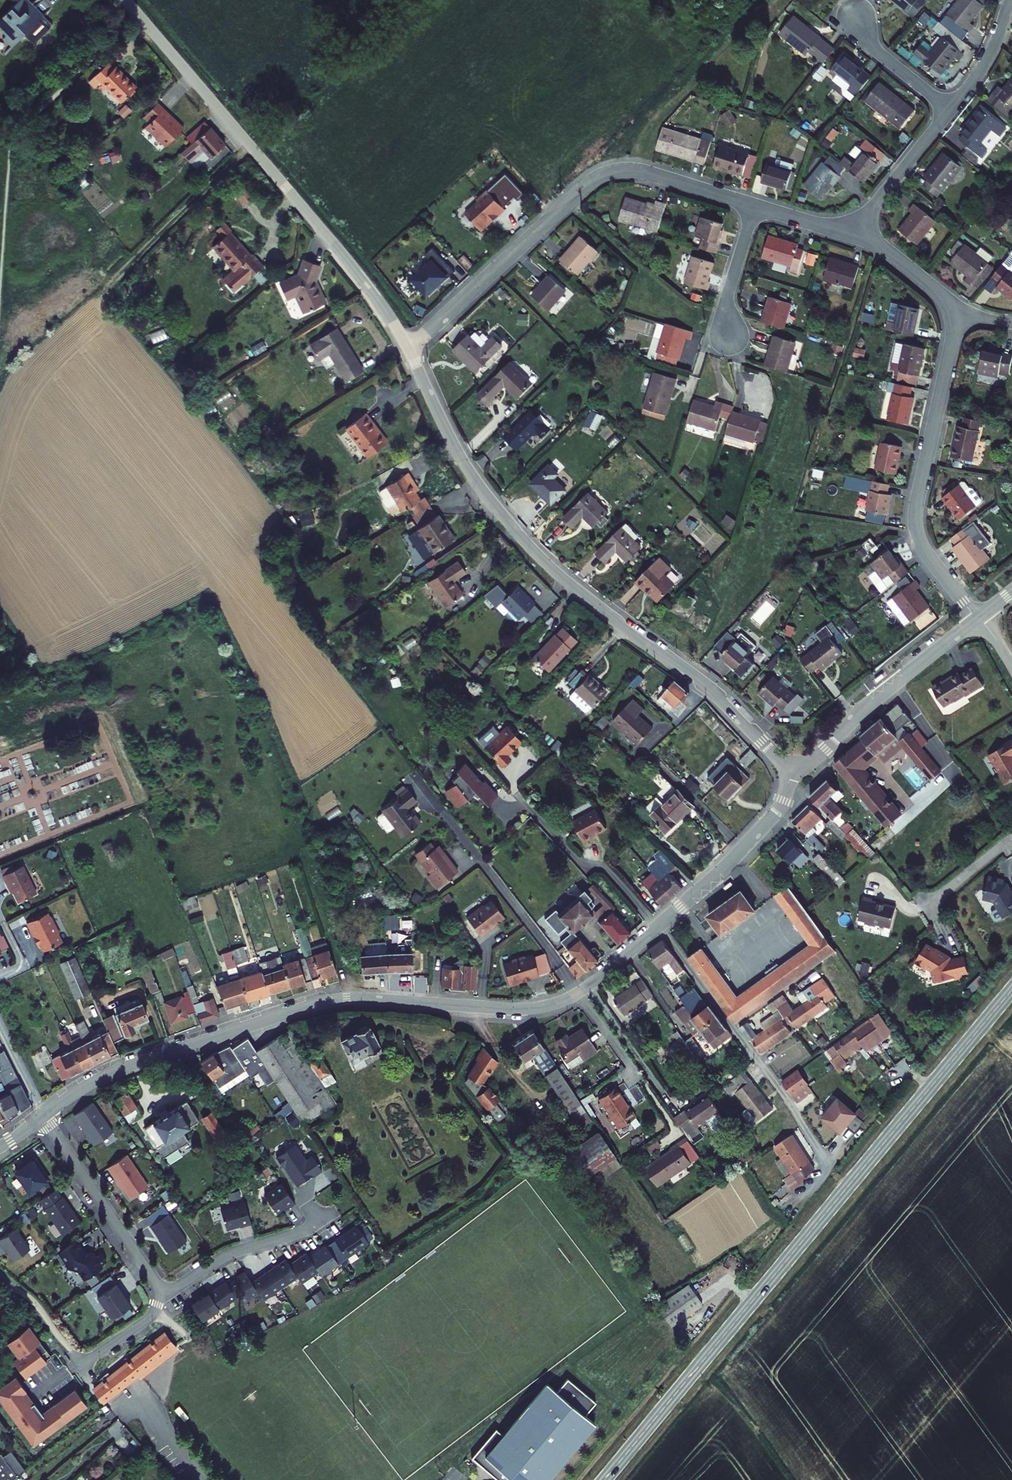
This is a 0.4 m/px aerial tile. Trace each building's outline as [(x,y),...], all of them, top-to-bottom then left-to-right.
[(1,56),(26,32),(34,41),(51,24),(47,19),(42,23),(39,20),(44,15),(30,0),(11,0),(15,4),(13,6),(0,19),(0,55),(1,56)] [(905,11),(913,17),(926,1),(925,0),(891,0),(905,11)] [(946,14),(969,32),(974,26),(970,23),(984,5),(978,0),(957,0),(946,14)] [(823,63),(835,48),(820,37),(821,36),(794,15),(778,34),(805,56),(808,52),(816,59),(812,64),(816,67),(821,62),(823,63)] [(960,60),(965,54),(961,51),(941,35),(930,50),(921,43),(914,52),(923,59),(942,74),(956,57),(960,60)] [(855,96),(871,76),(863,69),(864,68),(844,51),(831,68),(851,84),(847,89),(855,96)] [(99,81),(120,103),(137,87),(116,65),(113,68),(107,61),(86,81),(93,87),(99,81)] [(1002,88),(998,85),(986,100),(1008,116),(1011,112),(1011,75),(1002,88)] [(863,100),(899,129),(915,110),(879,81),(863,100)] [(163,108),(157,102),(143,118),(148,123),(144,128),(164,146),(183,126),(163,108)] [(958,139),(982,158),(987,152),(979,146),(992,130),(999,136),(1007,127),(980,106),(960,130),(963,133),(958,139)] [(180,153),(190,163),(204,151),(210,158),(227,143),(211,126),(210,127),(204,121),(185,137),(191,143),(180,153)] [(662,126),(655,150),(694,162),(703,165),(711,141),(701,138),(662,126)] [(844,167),(864,182),(879,163),(886,154),(866,139),(859,148),(863,151),(853,163),(844,156),(839,163),(844,167)] [(720,144),(712,168),(742,177),(752,180),(759,156),(749,153),(720,144)] [(927,179),(922,185),(937,198),(943,191),(962,167),(943,152),(923,176),(927,179)] [(803,185),(823,201),(842,176),(839,174),(844,167),(839,163),(829,155),(824,162),(821,161),(803,185)] [(766,163),(760,183),(785,190),(790,192),(796,173),(791,171),(791,170),(766,163)] [(235,193),(242,205),(254,199),(247,187),(235,193)] [(466,213),(482,231),(506,210),(488,190),(477,200),(478,201),(466,213)] [(619,219),(657,232),(666,204),(656,200),(655,203),(647,201),(647,203),(627,196),(619,219)] [(256,204),(261,212),(269,207),(264,199),(256,204)] [(917,245),(936,221),(914,203),(909,209),(912,212),(898,229),(917,245)] [(703,238),(700,248),(717,253),(720,243),(725,231),(722,230),(724,223),(702,216),(695,235),(703,238)] [(219,280),(231,294),(264,266),(253,253),(251,255),(231,231),(232,230),(225,222),(216,230),(223,238),(212,247),(232,270),(219,280)] [(768,234),(761,258),(791,266),(789,271),(797,274),(804,250),(796,248),(798,243),(768,234)] [(599,251),(580,235),(560,258),(579,274),(599,251)] [(995,267),(989,262),(993,256),(981,246),(976,252),(965,243),(949,263),(966,276),(963,280),(970,285),(972,282),(978,288),(995,267)] [(411,279),(428,297),(451,276),(455,271),(433,247),(426,254),(431,260),(411,279)] [(808,252),(804,263),(813,266),(817,255),(808,252)] [(684,282),(708,289),(711,282),(709,281),(715,262),(693,255),(684,282)] [(822,280),(852,289),(859,265),(830,256),(822,280)] [(302,313),(326,302),(317,282),(322,266),(303,259),(298,273),(279,283),(287,300),(294,297),(302,313)] [(990,278),(997,284),(995,287),(1011,300),(1011,298),(1011,271),(1010,269),(1009,270),(1002,264),(990,278)] [(549,275),(532,295),(550,311),(567,291),(549,275)] [(768,296),(760,321),(784,328),(792,303),(768,296)] [(891,302),(885,329),(891,330),(913,335),(919,308),(898,303),(891,302)] [(658,352),(655,362),(675,368),(678,358),(680,359),(686,338),(691,340),(694,331),(665,322),(656,351),(658,352)] [(346,382),(364,371),(338,328),(310,345),(319,360),(329,354),(346,382)] [(453,351),(476,374),(504,346),(494,336),(482,347),(469,334),(453,351)] [(773,335),(763,364),(788,372),(797,343),(773,335)] [(896,381),(915,385),(917,375),(919,375),(925,349),(903,343),(897,370),(898,371),(896,381)] [(977,373),(998,377),(998,375),(1008,377),(1011,359),(1011,353),(1003,352),(989,348),(988,351),(982,349),(977,373)] [(477,394),(489,407),(497,398),(495,396),(505,386),(517,400),(533,384),(511,361),(477,394)] [(642,413),(664,420),(665,415),(667,415),(678,379),(653,371),(642,407),(644,408),(642,413)] [(915,397),(911,396),(913,387),(889,382),(887,391),(892,392),(886,419),(909,424),(915,397)] [(732,410),(734,406),(724,403),(716,401),(715,404),(694,398),(687,422),(715,431),(720,416),(730,419),(732,410)] [(536,405),(504,437),(518,450),(536,432),(542,438),(551,429),(549,427),(553,422),(536,405)] [(762,444),(768,423),(761,421),(762,419),(732,410),(730,419),(725,434),(754,443),(755,442),(762,444)] [(345,429),(367,458),(389,441),(367,412),(345,429)] [(957,425),(949,456),(972,461),(980,431),(982,421),(963,416),(961,426),(957,425)] [(879,441),(873,469),(897,474),(903,446),(879,441)] [(529,484),(552,506),(568,489),(557,478),(561,474),(550,463),(529,484)] [(415,515),(430,506),(424,497),(420,499),(416,492),(419,490),(408,472),(385,486),(401,511),(409,506),(415,515)] [(887,514),(891,494),(887,494),(889,484),(864,478),(861,491),(867,493),(864,510),(887,514)] [(941,498),(958,519),(976,505),(960,483),(941,498)] [(563,518),(574,529),(584,517),(594,527),(609,511),(589,492),(563,518)] [(417,528),(433,553),(455,539),(439,514),(437,516),(430,506),(415,515),(413,517),(420,527),(417,528)] [(313,513),(299,515),(301,524),(314,523),(313,513)] [(721,523),(733,529),(737,520),(726,515),(721,523)] [(951,548),(970,573),(990,558),(983,548),(990,543),(974,520),(963,529),(950,538),(955,545),(951,548)] [(596,553),(606,563),(618,552),(627,562),(643,547),(622,527),(596,553)] [(868,552),(877,545),(871,539),(863,545),(868,552)] [(868,576),(881,593),(894,583),(909,571),(903,563),(896,555),(894,556),(888,549),(869,563),(875,570),(868,576)] [(636,582),(658,603),(676,584),(665,573),(671,567),(660,557),(636,582)] [(445,607),(464,593),(454,580),(466,572),(458,560),(427,582),(445,607)] [(892,597),(885,602),(904,626),(910,622),(930,607),(917,589),(921,586),(915,579),(892,597)] [(533,625),(544,614),(534,604),(536,603),(518,585),(500,602),(518,620),(523,615),(533,625)] [(842,623),(848,636),(858,631),(852,618),(842,623)] [(811,673),(819,667),(821,670),(842,653),(830,638),(834,635),(826,625),(809,638),(815,646),(807,652),(800,658),(811,673)] [(532,656),(549,672),(571,648),(578,640),(562,626),(555,634),(554,633),(532,656)] [(724,664),(741,678),(754,663),(746,656),(751,651),(756,646),(741,632),(736,638),(727,630),(713,646),(722,653),(719,656),(726,662),(724,664)] [(586,677),(580,671),(569,682),(575,689),(574,690),(570,693),(570,697),(584,711),(587,711),(591,707),(608,690),(590,673),(586,677)] [(949,687),(939,693),(950,712),(960,706),(961,707),(971,701),(972,702),(990,692),(980,674),(967,682),(966,678),(957,684),(950,688),(949,687)] [(773,676),(757,693),(773,707),(776,703),(783,710),(790,716),(805,700),(798,694),(795,696),(788,690),(773,676)] [(658,701),(670,712),(675,705),(678,708),(691,693),(676,680),(663,695),(658,701)] [(638,745),(654,728),(640,715),(646,710),(634,699),(613,722),(638,745)] [(900,708),(883,722),(898,741),(901,744),(913,735),(908,729),(914,724),(900,708)] [(803,715),(790,716),(790,725),(804,725),(803,715)] [(913,735),(901,744),(898,741),(883,722),(863,739),(865,742),(878,758),(885,765),(905,750),(932,784),(944,774),(927,752),(935,747),(924,733),(917,740),(913,735)] [(521,744),(507,729),(485,752),(501,769),(509,761),(506,759),(521,744)] [(862,771),(871,764),(878,758),(865,742),(857,749),(836,766),(890,832),(902,821),(862,771)] [(1004,753),(1004,754),(992,761),(999,772),(1004,780),(1003,781),(1009,791),(1011,789),(1011,748),(1004,753)] [(758,757),(751,749),(738,761),(746,768),(758,757)] [(713,784),(728,799),(743,785),(749,779),(734,763),(728,757),(723,752),(717,757),(709,765),(714,770),(707,778),(713,784)] [(490,810),(500,800),(487,786),(485,788),(467,768),(458,777),(461,780),(453,788),(456,791),(447,800),(460,815),(474,801),(480,803),(482,802),(490,810)] [(682,786),(693,795),(700,786),(689,778),(682,786)] [(846,839),(833,824),(842,816),(829,802),(838,794),(829,783),(811,799),(815,803),(832,823),(826,828),(840,844),(846,839)] [(408,793),(407,794),(404,790),(396,796),(399,800),(392,805),(393,806),(382,814),(403,841),(422,826),(415,818),(413,820),(407,813),(417,805),(408,793)] [(664,810),(663,809),(653,817),(663,826),(660,830),(667,837),(696,809),(681,796),(664,810)] [(807,839),(822,824),(809,809),(793,825),(807,839)] [(592,837),(606,829),(596,811),(573,823),(574,824),(584,844),(594,839),(592,837)] [(573,823),(572,821),(562,826),(564,830),(574,824),(573,823)] [(806,844),(803,848),(794,838),(776,855),(790,869),(795,865),(800,871),(813,858),(808,854),(808,853),(811,850),(807,845),(809,843),(807,840),(804,842),(806,844)] [(431,846),(418,856),(433,876),(431,878),(440,890),(460,875),(454,868),(452,869),(443,857),(445,856),(440,849),(436,852),(431,846)] [(654,875),(675,899),(686,890),(673,877),(680,870),(659,851),(648,860),(649,863),(645,866),(654,875)] [(846,887),(827,866),(820,859),(813,866),(838,893),(846,887)] [(13,869),(0,875),(0,890),(8,907),(27,898),(13,869)] [(675,899),(654,875),(643,884),(665,908),(675,899)] [(991,882),(985,904),(996,907),(1001,914),(994,918),(994,921),(997,926),(1000,927),(1011,920),(1011,895),(1011,896),(1009,892),(1009,890),(1006,889),(1006,886),(991,882)] [(615,912),(616,910),(598,891),(594,886),(590,890),(602,904),(606,908),(596,916),(601,923),(600,925),(609,935),(619,947),(634,935),(615,912)] [(797,901),(791,892),(777,900),(784,911),(811,949),(776,974),(740,1000),(705,952),(691,961),(738,1027),(788,991),(835,958),(823,940),(808,918),(797,901)] [(573,934),(574,934),(596,916),(592,911),(597,908),(585,894),(560,915),(558,916),(573,934)] [(194,896),(182,900),(185,908),(197,904),(194,896)] [(746,896),(729,908),(741,925),(758,913),(746,896)] [(486,909),(470,922),(485,941),(492,936),(490,934),(497,929),(497,930),(507,922),(492,902),(485,908),(486,909)] [(725,937),(741,925),(729,908),(712,919),(725,937)] [(560,915),(555,910),(545,920),(557,934),(565,928),(572,936),(562,945),(567,951),(580,940),(574,934),(573,934),(558,916),(560,915)] [(892,939),(897,919),(888,917),(889,915),(865,910),(860,932),(867,934),(866,936),(877,938),(878,936),(892,939)] [(46,918),(44,914),(23,924),(33,945),(35,945),(39,953),(58,944),(54,935),(55,934),(47,917),(46,918)] [(382,917),(387,949),(398,948),(396,920),(388,922),(387,922),(387,917),(382,917)] [(294,938),(302,963),(309,986),(333,979),(324,950),(309,954),(304,935),(294,938)] [(363,960),(365,979),(390,975),(388,957),(387,949),(369,950),(364,937),(354,940),(360,956),(366,955),(366,960),(363,960)] [(587,974),(601,963),(597,959),(592,953),(591,952),(587,948),(580,940),(567,951),(574,959),(579,965),(571,971),(579,980),(587,974)] [(412,973),(414,973),(411,941),(404,941),(405,949),(398,950),(396,952),(396,956),(388,957),(390,975),(412,973)] [(679,977),(685,972),(664,944),(648,958),(659,974),(670,965),(679,977)] [(222,951),(224,966),(247,963),(245,948),(222,951)] [(594,951),(592,953),(597,959),(601,955),(597,951),(597,950),(596,950),(595,950),(594,950),(594,951)] [(952,968),(951,966),(941,960),(940,958),(938,957),(936,957),(927,952),(923,959),(922,959),(916,971),(927,977),(928,976),(933,979),(936,991),(956,986),(957,988),(964,986),(963,982),(970,980),(966,964),(952,968)] [(504,968),(513,988),(524,983),(523,982),(531,979),(532,980),(540,976),(539,974),(549,970),(543,955),(533,959),(532,957),(524,960),(521,959),(513,963),(514,965),(504,968)] [(454,969),(447,969),(446,970),(445,970),(444,990),(453,990),(453,991),(461,992),(461,993),(461,994),(462,995),(479,997),(481,975),(484,973),(486,964),(479,969),(478,967),(473,969),(467,961),(456,967),(456,970),(455,970),(454,969)] [(256,969),(258,975),(265,999),(288,992),(281,970),(278,962),(256,969)] [(158,992),(146,963),(139,966),(151,995),(152,995),(158,992)] [(302,963),(281,970),(288,992),(309,986),(302,963)] [(265,999),(258,975),(236,982),(244,1005),(265,999)] [(223,1011),(244,1005),(236,982),(214,989),(223,1011)] [(832,1013),(830,1009),(840,1002),(827,983),(802,1001),(807,1008),(817,1023),(832,1013)] [(655,1002),(644,986),(616,1007),(627,1022),(655,1002)] [(75,996),(80,1008),(93,1003),(88,990),(75,996)] [(680,1002),(686,1011),(693,1019),(707,1008),(694,991),(680,1002)] [(193,995),(188,997),(188,995),(163,1002),(160,993),(155,995),(159,1007),(163,1005),(171,1023),(187,1017),(186,1014),(194,1012),(190,1003),(196,1002),(193,995)] [(200,1012),(196,1013),(201,1025),(218,1018),(211,1002),(198,1006),(200,1012)] [(138,1003),(112,1012),(122,1034),(137,1029),(135,1024),(145,1021),(138,1003)] [(817,1023),(807,1008),(798,1015),(793,1006),(783,1013),(784,1014),(789,1021),(795,1030),(798,1028),(801,1033),(817,1023)] [(693,1019),(686,1011),(678,1017),(695,1040),(703,1034),(721,1021),(712,1009),(695,1023),(693,1019)] [(99,1016),(106,1032),(89,1039),(81,1022),(73,1026),(81,1043),(91,1065),(115,1053),(111,1042),(120,1038),(110,1013),(99,1016)] [(765,1028),(770,1034),(780,1048),(796,1037),(786,1023),(789,1021),(784,1014),(765,1028)] [(721,1021),(703,1034),(716,1051),(733,1038),(721,1021)] [(766,1058),(780,1048),(770,1034),(761,1040),(755,1033),(758,1031),(754,1026),(752,1028),(750,1026),(742,1032),(752,1046),(756,1044),(766,1058)] [(878,1026),(875,1028),(856,1041),(863,1051),(867,1056),(888,1041),(878,1026)] [(80,1071),(91,1065),(81,1043),(73,1047),(63,1029),(60,1031),(80,1071)] [(341,1109),(329,1093),(339,1086),(319,1057),(317,1057),(298,1029),(290,1033),(288,1033),(287,1033),(289,1037),(258,1058),(276,1086),(295,1114),(307,1132),(341,1109)] [(80,1071),(60,1031),(56,1033),(64,1051),(50,1059),(61,1080),(80,1071)] [(357,1077),(368,1071),(364,1063),(383,1054),(371,1032),(342,1047),(357,1077)] [(569,1040),(557,1048),(576,1074),(601,1057),(586,1035),(572,1044),(569,1040)] [(594,1126),(534,1039),(512,1052),(524,1069),(533,1063),(582,1135),(594,1126)] [(844,1064),(863,1051),(856,1041),(837,1054),(844,1064)] [(703,1059),(692,1042),(686,1048),(697,1064),(703,1059)] [(896,1057),(900,1054),(893,1042),(888,1046),(896,1057)] [(249,1044),(233,1054),(245,1073),(248,1077),(252,1084),(260,1079),(268,1091),(276,1086),(258,1058),(249,1044)] [(3,1112),(4,1114),(27,1102),(2,1052),(0,1053),(0,1076),(3,1081),(0,1082),(2,1087),(1,1087),(0,1086),(0,1107),(3,1112)] [(216,1060),(203,1068),(218,1090),(245,1073),(233,1054),(232,1052),(216,1060)] [(387,1061),(383,1054),(364,1063),(368,1071),(387,1061)] [(844,1079),(851,1074),(844,1064),(837,1054),(827,1061),(843,1084),(846,1082),(844,1079)] [(486,1057),(478,1071),(482,1073),(476,1084),(488,1091),(494,1079),(496,1080),(501,1071),(486,1057)] [(248,1077),(245,1073),(218,1090),(221,1095),(248,1077)] [(774,1115),(745,1075),(738,1080),(734,1074),(714,1089),(718,1095),(722,1092),(729,1087),(748,1113),(744,1117),(754,1130),(758,1126),(774,1115)] [(787,1089),(797,1103),(800,1108),(809,1102),(811,1103),(816,1099),(812,1093),(801,1079),(787,1089)] [(493,1091),(482,1100),(492,1113),(503,1102),(493,1091)] [(118,1093),(111,1097),(123,1114),(131,1125),(141,1118),(127,1096),(122,1099),(118,1093)] [(621,1095),(604,1105),(626,1136),(641,1124),(621,1095)] [(716,1101),(682,1125),(698,1147),(708,1139),(705,1135),(729,1118),(716,1101)] [(113,1133),(92,1103),(74,1116),(94,1146),(113,1133)] [(184,1103),(143,1130),(158,1151),(199,1124),(184,1103)] [(856,1143),(866,1132),(857,1125),(858,1124),(840,1109),(824,1126),(842,1142),(848,1136),(856,1143)] [(204,1121),(208,1126),(219,1144),(228,1138),(212,1116),(204,1121)] [(603,1139),(571,1162),(589,1186),(621,1163),(603,1139)] [(792,1185),(799,1195),(820,1173),(797,1141),(781,1153),(799,1179),(792,1185)] [(295,1148),(276,1161),(283,1171),(284,1171),(297,1189),(314,1177),(315,1179),(322,1174),(312,1160),(306,1164),(295,1148)] [(681,1158),(661,1172),(674,1189),(700,1170),(687,1151),(680,1156),(681,1158)] [(126,1156),(108,1168),(121,1188),(122,1187),(130,1200),(148,1188),(126,1156)] [(15,1173),(29,1193),(49,1180),(35,1160),(15,1173)] [(281,1187),(264,1199),(277,1217),(286,1210),(288,1212),(295,1207),(281,1187)] [(61,1235),(79,1223),(62,1197),(61,1198),(55,1190),(39,1200),(45,1209),(44,1209),(61,1235)] [(245,1206),(220,1213),(226,1232),(239,1228),(240,1230),(251,1226),(245,1206)] [(168,1216),(149,1228),(167,1255),(186,1243),(168,1216)] [(672,1233),(675,1231),(669,1222),(665,1224),(672,1233)] [(12,1261),(28,1250),(14,1229),(0,1238),(0,1246),(1,1248),(2,1247),(12,1261)] [(356,1229),(334,1244),(346,1262),(368,1248),(356,1229)] [(77,1272),(84,1281),(96,1272),(94,1269),(105,1262),(100,1254),(93,1258),(91,1255),(80,1251),(74,1243),(54,1256),(62,1266),(64,1265),(66,1268),(77,1272)] [(319,1277),(322,1281),(339,1270),(325,1249),(308,1261),(319,1277)] [(306,1257),(288,1268),(297,1282),(302,1288),(319,1277),(308,1261),(306,1257)] [(285,1263),(268,1275),(281,1293),(297,1282),(288,1268),(285,1263)] [(238,1281),(227,1288),(236,1301),(241,1308),(258,1297),(251,1286),(243,1275),(236,1280),(238,1281)] [(268,1275),(251,1286),(258,1297),(263,1305),(281,1293),(268,1275)] [(700,1283),(669,1299),(682,1322),(713,1305),(700,1283)] [(122,1297),(121,1297),(114,1285),(96,1297),(111,1320),(129,1307),(122,1297)] [(225,1285),(208,1296),(208,1297),(218,1312),(236,1301),(227,1288),(225,1285)] [(198,1303),(190,1308),(201,1324),(218,1312),(208,1297),(198,1304),(198,1303)] [(48,1356),(53,1352),(29,1324),(8,1341),(20,1355),(15,1359),(28,1375),(49,1357),(48,1356)] [(118,1372),(115,1368),(107,1375),(110,1378),(96,1388),(106,1399),(139,1375),(153,1364),(179,1344),(170,1333),(118,1372)] [(179,1344),(153,1364),(156,1368),(182,1349),(179,1344)] [(38,1442),(90,1401),(78,1385),(46,1411),(37,1399),(37,1400),(28,1390),(29,1389),(18,1375),(0,1389),(0,1394),(38,1442)] [(595,1425),(585,1417),(597,1404),(569,1380),(558,1394),(548,1386),(504,1438),(496,1432),(473,1459),(488,1472),(497,1479),(549,1479),(595,1425)] [(15,1449),(7,1439),(0,1444),(0,1447),(2,1448),(0,1450),(0,1479),(10,1479),(17,1471),(28,1465),(15,1449)]
